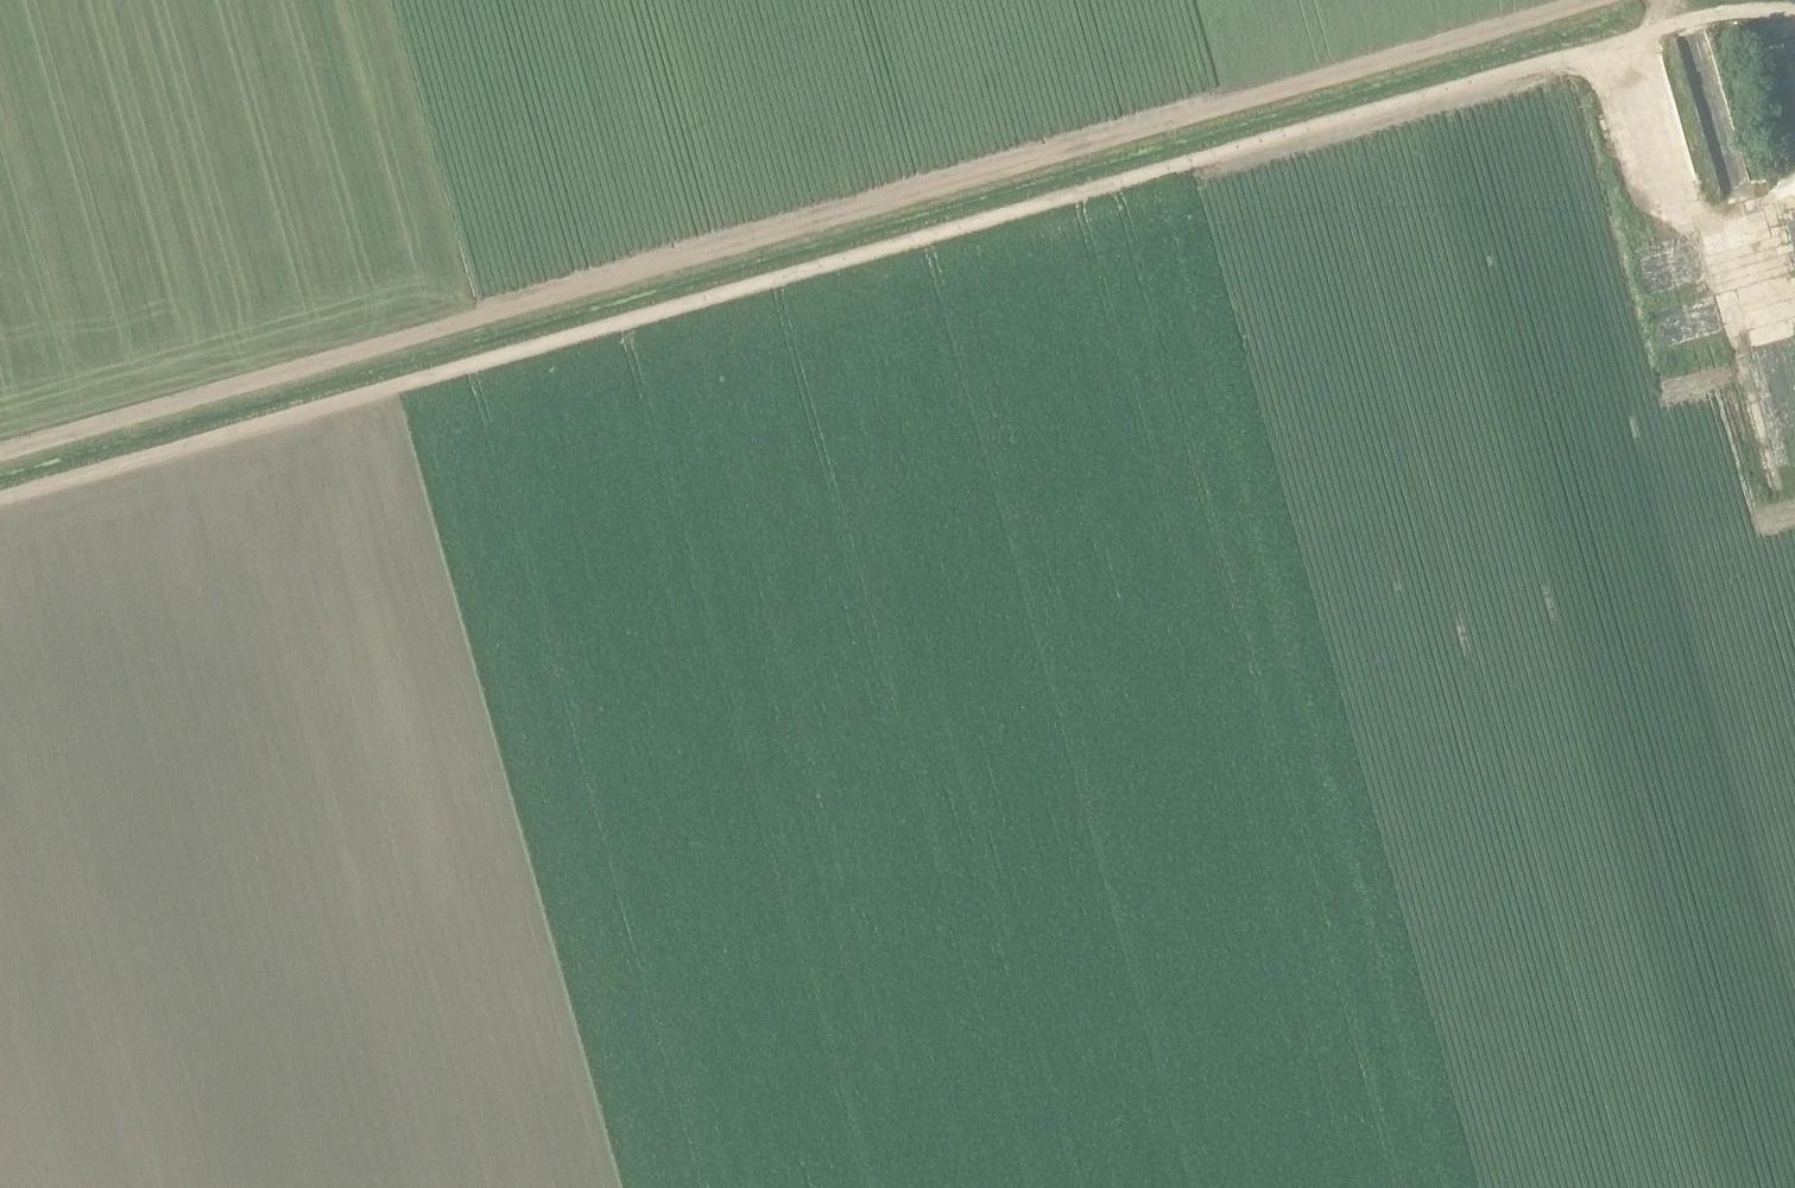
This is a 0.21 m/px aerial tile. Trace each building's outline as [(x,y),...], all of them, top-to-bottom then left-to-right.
[(1794,160),(1794,37),(1759,47),(1790,161),(1794,160)] [(1785,220),(1794,255),(1794,217),(1785,220)]
